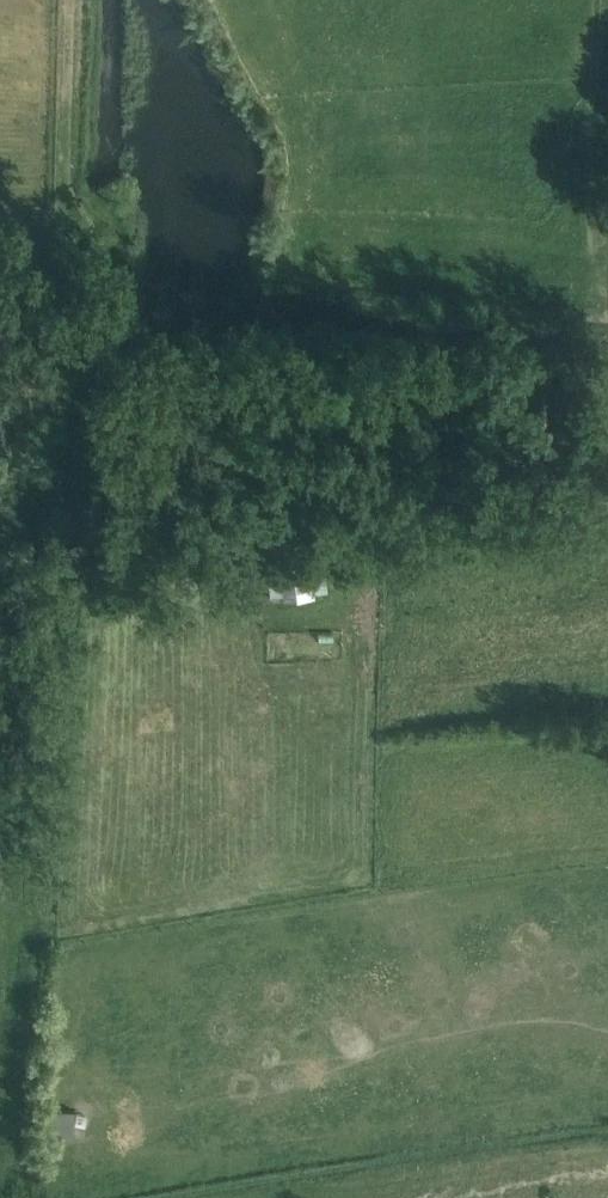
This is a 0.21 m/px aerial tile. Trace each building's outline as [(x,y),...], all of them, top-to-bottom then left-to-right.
[(321,556),(263,563),(267,600),(281,598),(282,601),(311,597),(311,592),(325,591),(321,556)] [(78,1108),(55,1108),(56,1136),(78,1135),(78,1108)]
